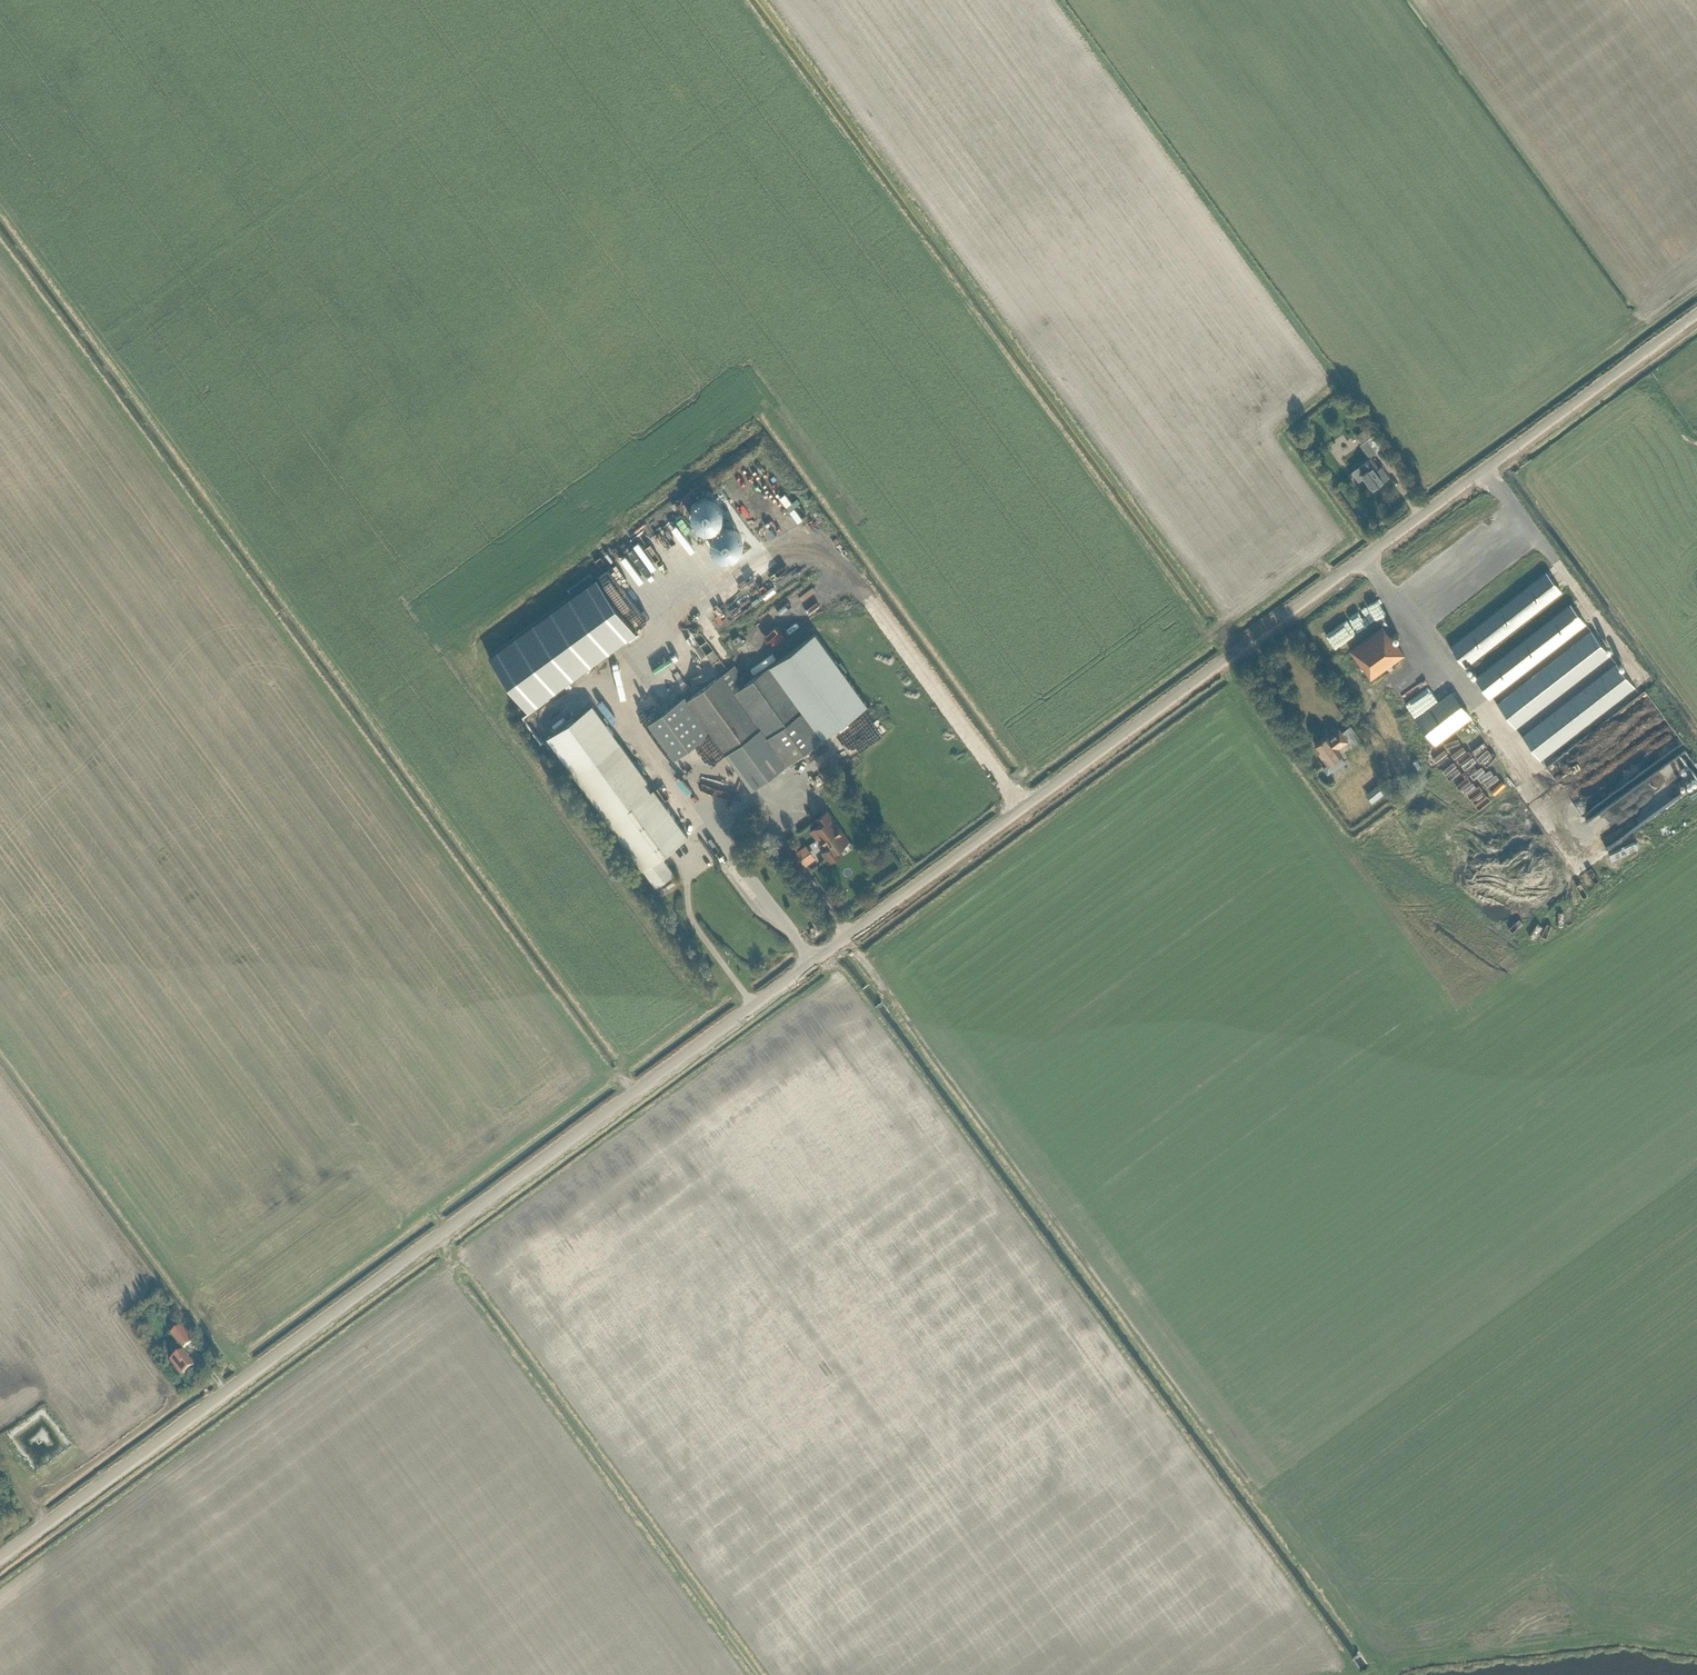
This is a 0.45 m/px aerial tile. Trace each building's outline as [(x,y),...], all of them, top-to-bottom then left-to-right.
[(1368,439),(1361,444),(1370,456),(1376,451),(1368,439)] [(1371,457),(1353,471),(1359,480),(1363,477),(1372,489),(1385,480),(1389,477),(1381,466),(1379,468),(1371,457)] [(1514,596),(1450,646),(1465,666),(1529,616),(1563,590),(1547,569),(1514,596)] [(528,710),(636,631),(597,577),(489,656),(528,710)] [(1537,628),(1474,678),(1490,697),(1552,649),(1586,623),(1570,602),(1537,628)] [(1383,627),(1351,650),(1371,679),(1405,654),(1392,636),(1390,637),(1383,627)] [(728,670),(687,700),(711,732),(752,789),(810,747),(812,750),(821,743),(819,740),(868,704),(815,633),(814,632),(769,666),(746,682),(734,691),(733,690),(739,685),(728,670)] [(1499,706),(1514,725),(1608,651),(1594,633),(1499,706)] [(1618,665),(1524,738),(1538,757),(1633,684),(1618,665)] [(1451,691),(1415,719),(1435,744),(1471,716),(1451,691)] [(593,704),(548,737),(656,886),(674,873),(661,855),(688,836),(593,704)] [(1328,735),(1315,744),(1329,764),(1324,768),(1328,773),(1345,761),(1341,755),(1342,755),(1337,749),(1348,741),(1352,747),(1361,740),(1351,726),(1342,732),(1340,729),(1329,737),(1328,735)] [(1379,784),(1371,789),(1378,798),(1385,792),(1379,784)] [(820,824),(811,830),(817,839),(820,837),(828,848),(824,851),(830,860),(842,852),(839,848),(849,840),(828,810),(816,818),(820,824)] [(801,849),(797,853),(804,864),(809,860),(801,849)] [(170,1334),(182,1351),(193,1343),(181,1326),(170,1334)] [(176,1345),(170,1349),(176,1357),(170,1361),(181,1376),(192,1367),(176,1345)]
